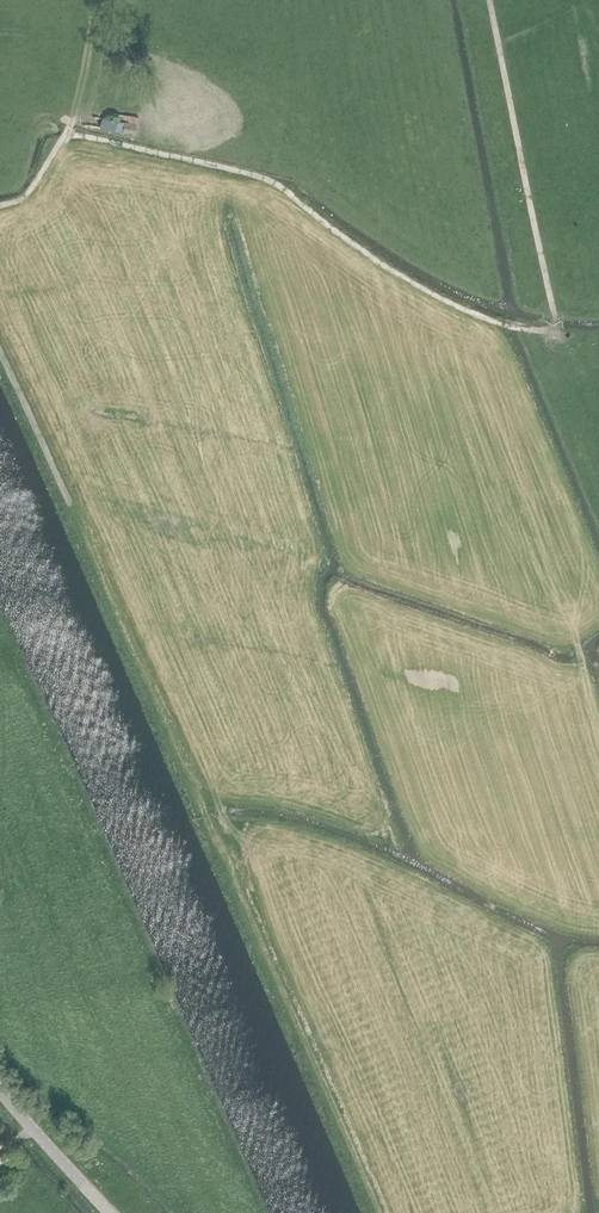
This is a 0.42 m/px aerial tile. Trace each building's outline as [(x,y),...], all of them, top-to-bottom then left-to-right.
[(111,112),(109,129),(135,133),(138,117),(111,112)]
